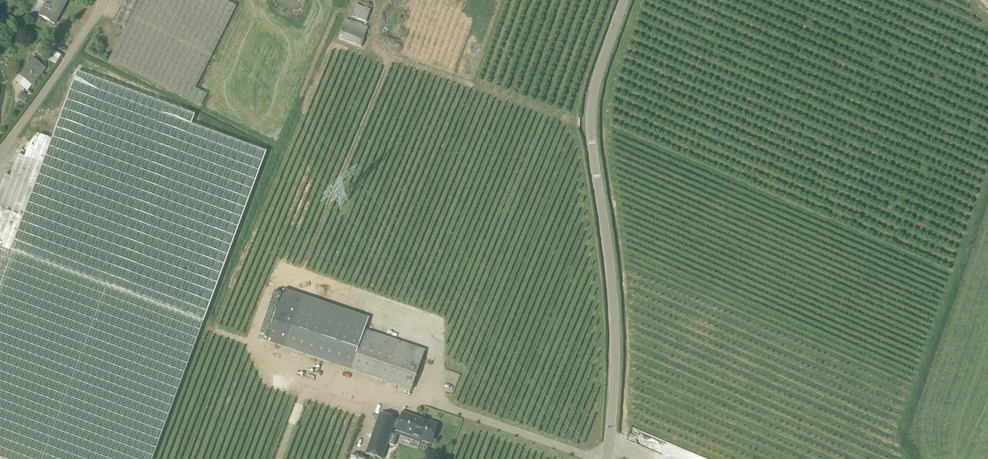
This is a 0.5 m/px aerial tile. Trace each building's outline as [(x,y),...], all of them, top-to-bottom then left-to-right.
[(55,25),(67,3),(60,0),(48,0),(38,17),(55,25)] [(236,7),(221,0),(139,0),(125,28),(109,61),(201,107),(207,95),(195,89),(236,7)] [(139,0),(124,0),(113,22),(125,28),(139,0)] [(987,10),(987,0),(977,0),(987,10)] [(366,23),(370,10),(356,5),(352,18),(366,23)] [(368,28),(355,23),(346,20),(339,39),(361,47),(368,28)] [(33,58),(20,76),(32,85),(46,68),(33,58)] [(77,73),(52,141),(10,253),(203,325),(267,154),(192,126),(195,117),(77,73)] [(25,105),(30,98),(22,92),(17,100),(25,105)] [(52,141),(38,136),(29,145),(23,161),(17,158),(10,178),(4,176),(0,188),(0,250),(10,253),(52,141)] [(203,325),(10,253),(0,250),(0,277),(1,278),(0,280),(0,458),(153,458),(203,325)] [(264,343),(351,371),(360,343),(368,319),(283,290),(264,343)] [(411,391),(425,351),(415,348),(407,345),(405,351),(403,357),(360,343),(351,371),(411,391)] [(403,413),(399,426),(397,429),(396,432),(412,437),(411,439),(421,443),(422,441),(431,444),(438,425),(403,413)] [(397,429),(399,426),(393,424),(395,419),(380,414),(366,453),(381,458),(392,427),(397,429)]
